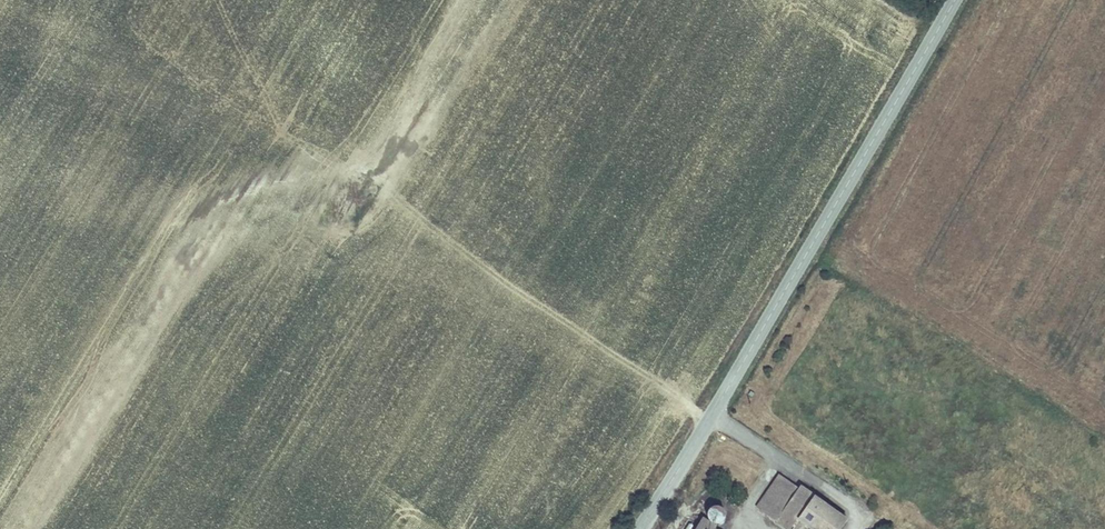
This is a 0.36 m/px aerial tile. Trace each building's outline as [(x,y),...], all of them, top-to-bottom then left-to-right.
[(755,506),(786,528),(790,528),(797,519),(811,528),(840,528),(848,519),(800,484),(798,487),(779,473),(755,506)] [(708,519),(717,525),(723,522),(725,516),(723,509),(718,507),(714,506),(709,510),(707,514),(708,519)] [(715,528),(717,525),(708,519),(703,516),(695,528),(717,528),(715,528)]
